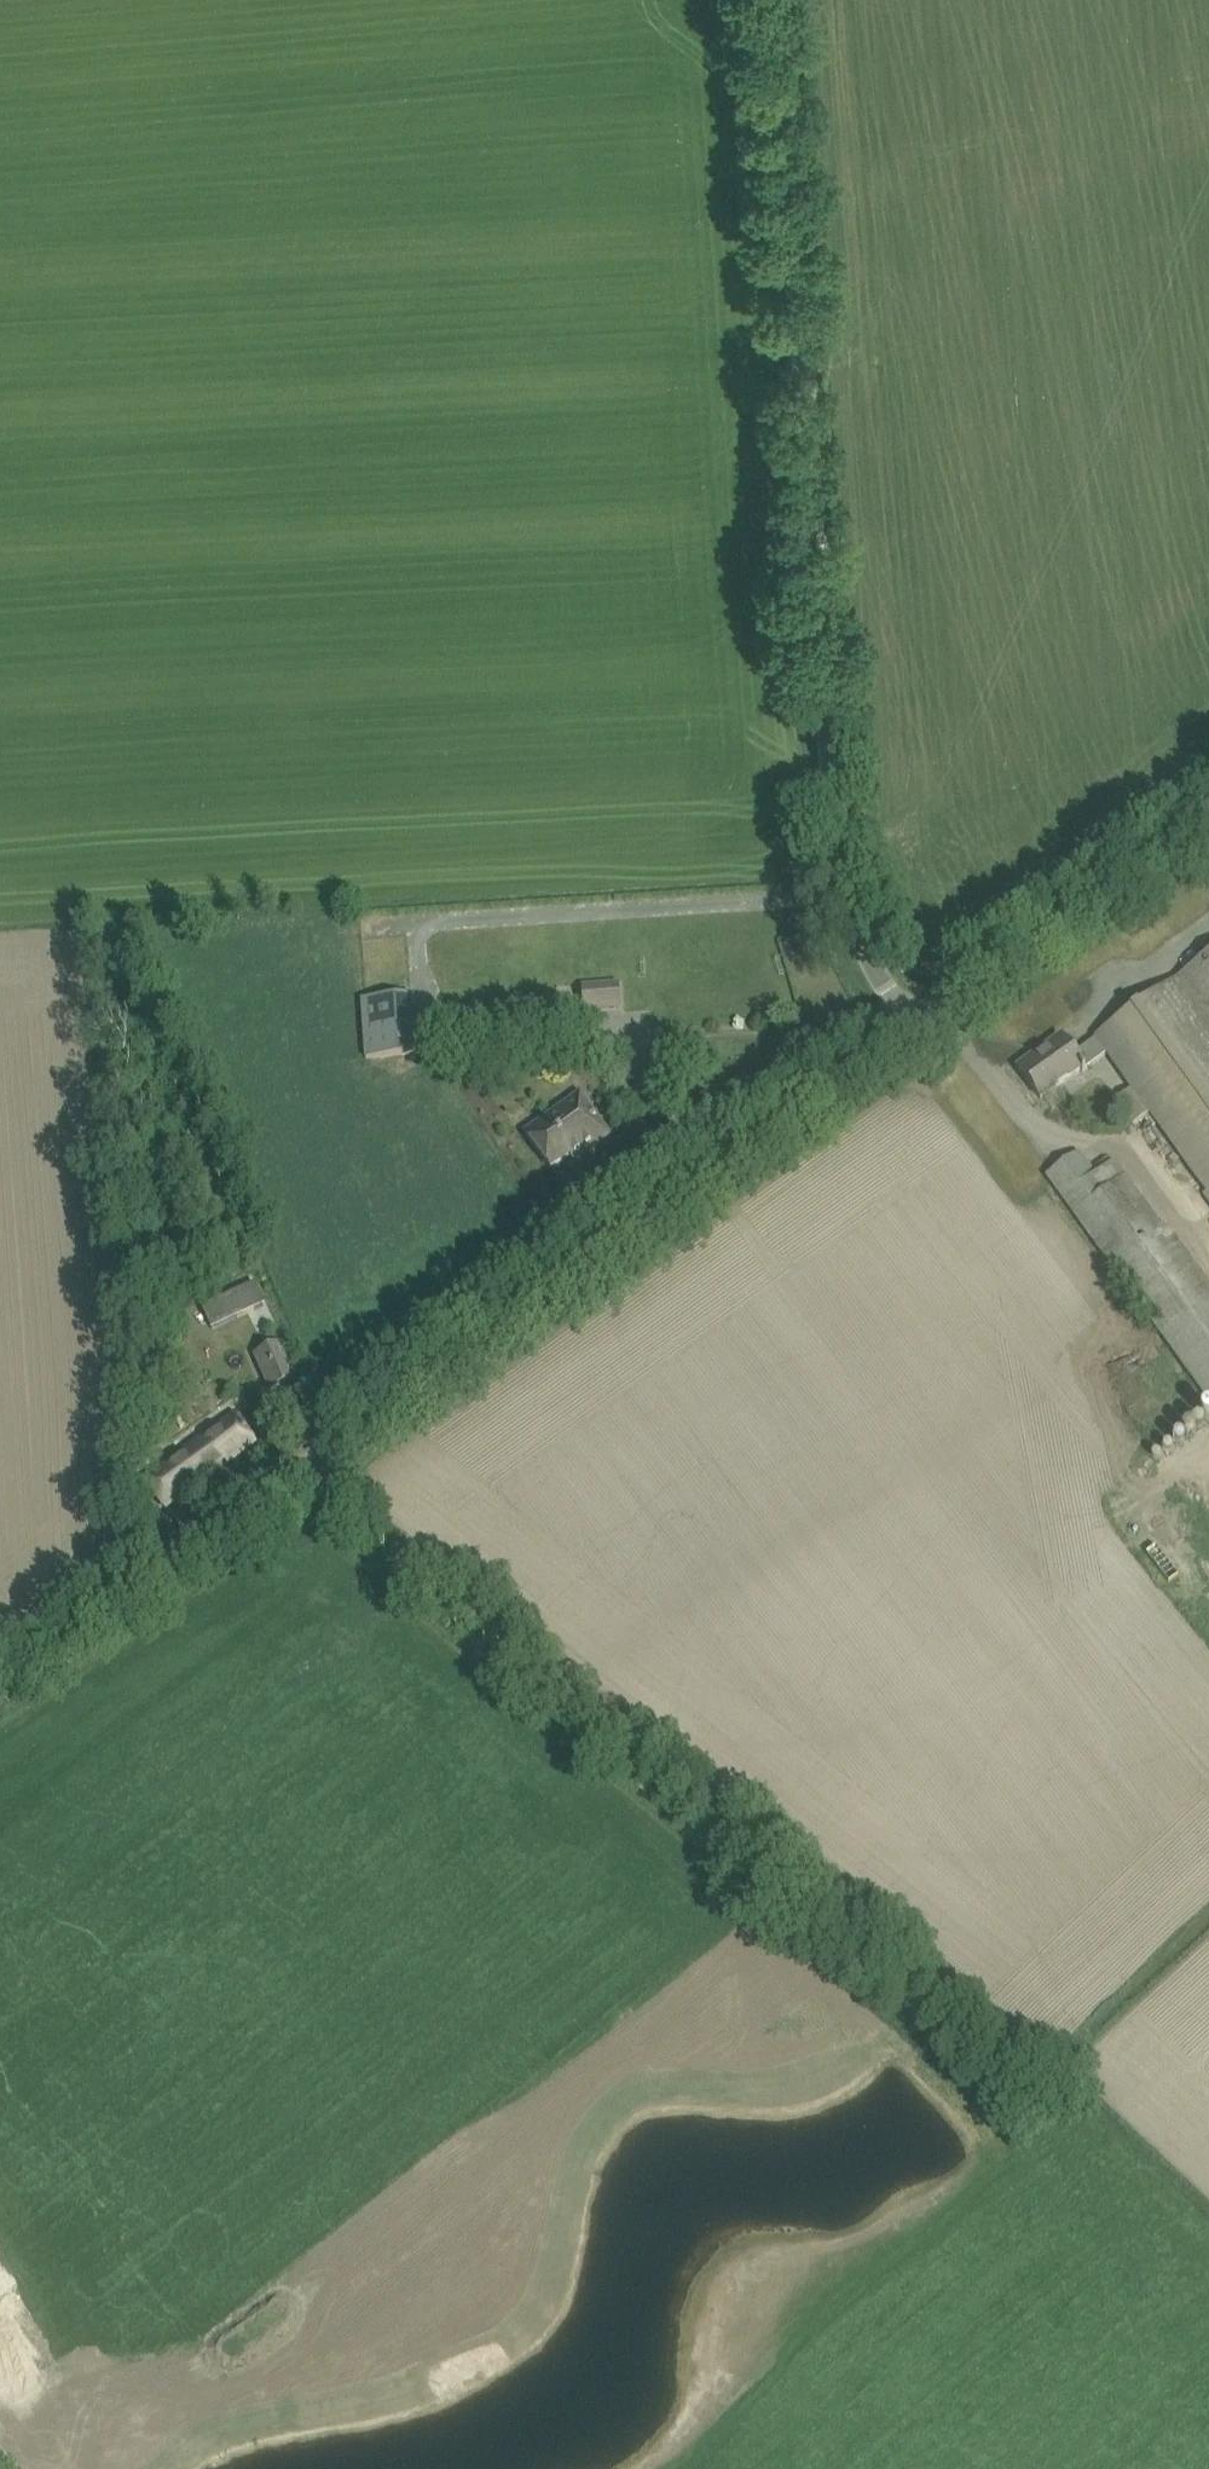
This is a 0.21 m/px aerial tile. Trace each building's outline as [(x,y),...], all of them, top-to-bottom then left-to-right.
[(1096,1037),(1097,1038),(1074,1055),(1061,1037),(1019,1068),(1040,1098),(1079,1070),(1080,1072),(1104,1055),(1206,1196),(1201,1199),(1208,1210),(1208,955),(1096,1037)] [(606,1006),(620,1005),(619,984),(605,985),(606,1006)] [(417,1055),(415,1031),(413,997),(362,1001),(366,1058),(417,1055)] [(609,1136),(581,1095),(526,1134),(551,1170),(591,1142),(594,1146),(609,1136)] [(1167,1231),(1153,1241),(1115,1188),(1106,1194),(1079,1155),(1046,1179),(1163,1342),(1208,1401),(1208,1289),(1167,1231)] [(228,1297),(203,1309),(212,1329),(237,1317),(238,1318),(255,1310),(250,1300),(260,1295),(255,1284),(228,1296),(228,1297)] [(254,1356),(269,1392),(299,1380),(284,1344),(254,1356)] [(255,1443),(241,1423),(235,1415),(146,1480),(166,1508),(255,1443)]
